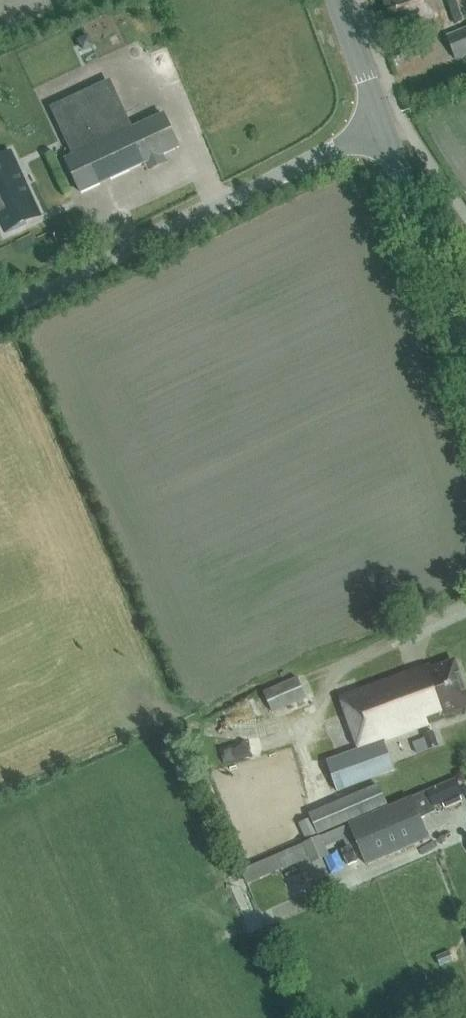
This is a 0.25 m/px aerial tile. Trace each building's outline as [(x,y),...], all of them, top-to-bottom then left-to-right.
[(430,0),(385,0),(394,27),(407,22),(410,31),(418,29),(416,24),(436,17),(430,0)] [(455,25),(465,21),(465,3),(465,0),(452,0),(447,2),(455,25)] [(465,55),(465,28),(447,36),(456,59),(465,55)] [(128,132),(87,45),(35,69),(77,157),(67,162),(82,194),(150,162),(151,165),(154,166),(162,163),(163,159),(161,156),(180,147),(164,115),(128,132)] [(7,232),(27,223),(39,217),(37,212),(10,154),(0,158),(0,217),(7,232)] [(444,720),(442,715),(465,706),(465,696),(454,662),(432,670),(430,665),(341,699),(358,750),(327,762),(337,791),(395,771),(384,741),(444,720)] [(298,678),(297,675),(263,690),(273,712),(283,707),(284,708),(306,698),(298,678)] [(429,750),(437,747),(432,733),(424,736),(429,750)] [(350,824),(350,825),(367,866),(428,840),(419,819),(436,811),(434,807),(462,796),(456,780),(412,799),(412,798),(411,799),(351,825),(350,824)] [(318,835),(388,806),(379,784),(309,813),(310,817),(302,821),(309,838),(317,834),(318,835)]
